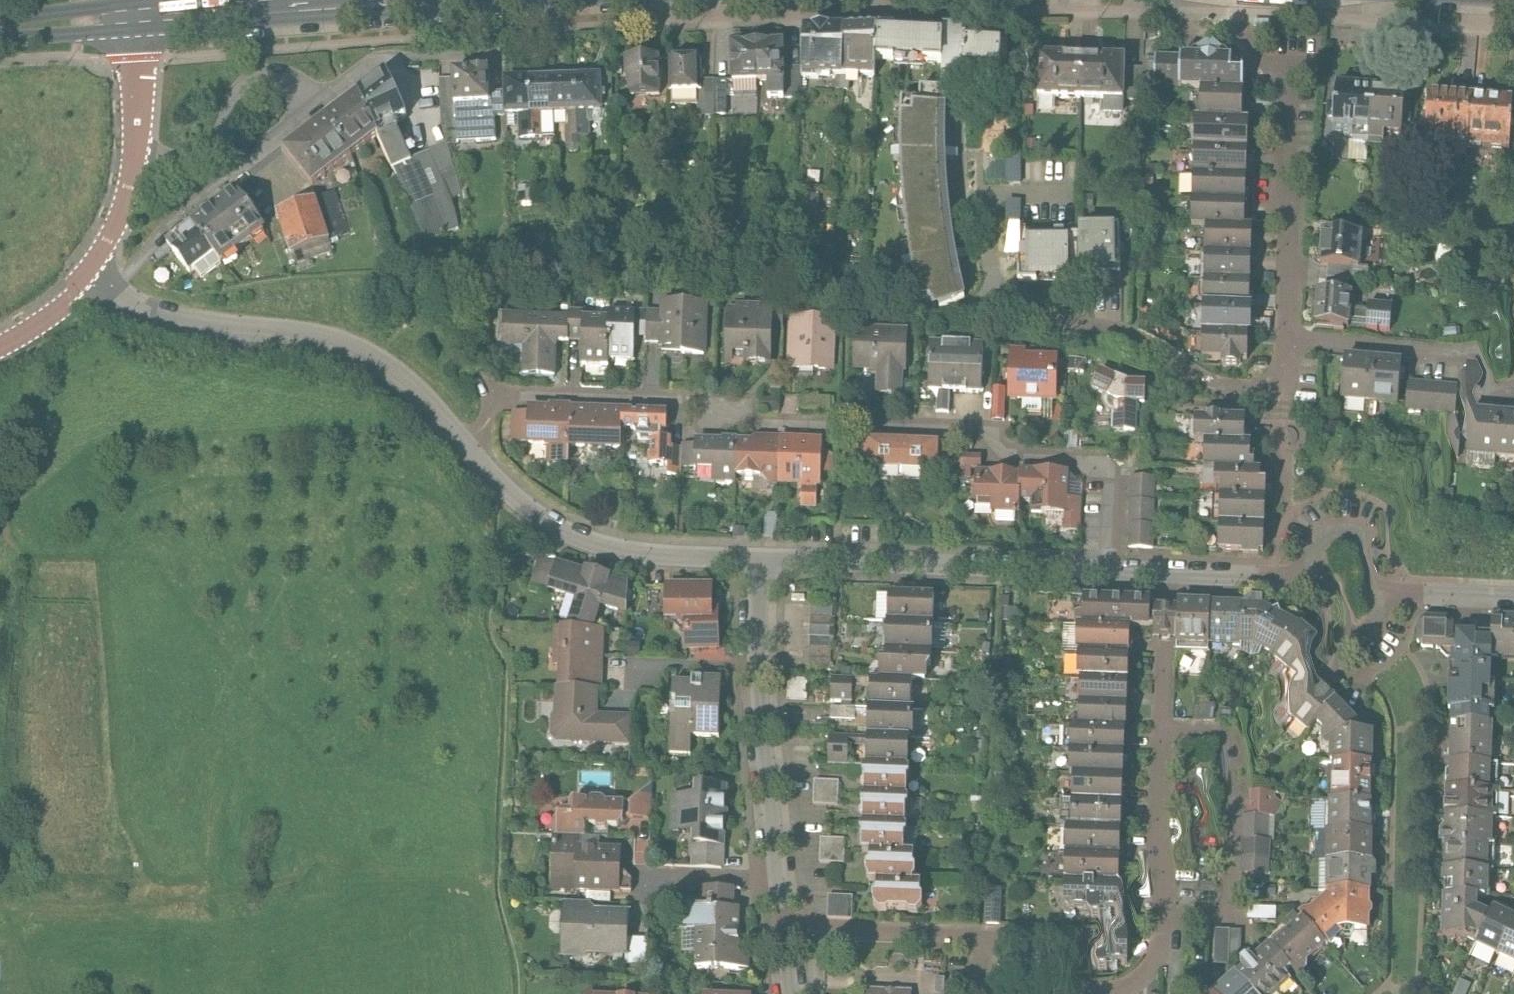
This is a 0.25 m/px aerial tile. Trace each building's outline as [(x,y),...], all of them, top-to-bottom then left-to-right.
[(848,117),(851,69),(836,70),(833,67),(823,67),(819,70),(811,71),(809,106),(808,117),(825,118),(826,115),(848,117)] [(863,69),(851,69),(848,117),(856,117),(880,118),(881,101),(883,68),(863,69)] [(947,105),(949,72),(883,68),(881,101),(947,105)] [(967,114),(969,79),(969,70),(957,69),(949,69),(949,72),(947,105),(946,128),(954,129),(966,129),(967,114)] [(788,83),(763,84),(765,120),(774,120),(789,119),(788,106),(788,83)] [(760,120),(765,120),(763,84),(738,85),(739,121),(760,120)] [(1213,84),(1200,96),(1162,95),(1161,131),(1203,132),(1247,132),(1248,116),(1235,115),(1235,96),(1225,96),(1213,84)] [(666,135),(666,99),(662,99),(660,95),(639,95),(637,99),(634,99),(634,119),(637,119),(637,135),(666,135)] [(675,99),(676,131),(704,131),(708,131),(708,120),(707,98),(703,98),(701,95),(695,95),(692,98),(675,99)] [(1044,142),(1086,143),(1087,97),(1045,96),(1044,142)] [(1129,98),(1087,97),(1086,143),(1128,145),(1129,98)] [(461,111),(461,116),(462,143),(463,143),(464,181),(504,179),(502,154),(501,131),(496,132),(495,109),(492,106),(482,107),(479,110),(461,111)] [(393,109),(367,129),(385,169),(387,174),(404,167),(403,165),(396,159),(412,152),(393,109)] [(457,182),(464,181),(463,143),(462,143),(461,116),(449,117),(451,159),(456,180),(457,182)] [(583,118),(584,152),(595,151),(608,151),(607,117),(583,118)] [(560,119),(561,152),(573,152),(584,152),(583,118),(560,119)] [(537,120),(538,153),(549,153),(561,152),(560,119),(537,120)] [(538,153),(537,120),(513,121),(513,131),(514,154),(527,154),(538,153)] [(1335,177),(1370,179),(1374,128),(1340,125),(1335,177)] [(1409,131),(1374,128),(1370,179),(1405,182),(1409,131)] [(367,129),(332,155),(358,190),(385,169),(367,129)] [(502,154),(514,154),(513,131),(501,131),(502,154)] [(906,202),(950,201),(950,192),(950,178),(951,158),(952,132),(926,131),(925,143),(907,141),(906,169),(906,193),(906,202)] [(1247,132),(1203,132),(1202,161),(1247,162),(1247,132)] [(1422,183),(1467,187),(1471,136),(1426,133),(1422,183)] [(1471,136),(1467,187),(1512,190),(1513,161),(1513,140),(1471,136)] [(320,219),(358,190),(332,155),(294,185),(320,219)] [(1253,162),(1247,162),(1202,161),(1197,161),(1196,193),(1252,194),(1253,162)] [(401,206),(417,198),(404,167),(387,174),(401,206)] [(437,189),(448,213),(463,207),(457,182),(456,180),(437,189)] [(417,198),(401,206),(433,279),(466,265),(458,236),(448,213),(437,189),(417,198)] [(1029,194),(995,193),(994,222),(1029,223),(1029,194)] [(1252,194),(1196,193),(1196,220),(1252,220),(1252,194)] [(910,253),(954,248),(951,220),(950,201),(906,202),(908,228),(910,253)] [(448,213),(458,236),(469,231),(463,207),(448,213)] [(1252,220),(1196,220),(1195,245),(1252,246),(1252,220)] [(210,249),(200,257),(222,286),(229,295),(273,262),(244,224),(210,249)] [(342,227),(322,234),(336,276),(357,268),(342,227)] [(322,234),(285,247),(299,288),(336,276),(322,234)] [(1252,246),(1195,245),(1195,271),(1209,271),(1251,271),(1252,246)] [(954,248),(910,253),(914,285),(918,310),(962,302),(958,280),(955,261),(954,248)] [(221,286),(199,258),(175,276),(197,305),(202,301),(209,310),(229,295),(222,286),(221,286)] [(1251,271),(1209,271),(1208,298),(1257,299),(1257,272),(1251,271)] [(1367,274),(1324,271),(1321,317),(1364,320),(1367,274)] [(1122,274),(1082,275),(1083,321),(1124,320),(1122,274)] [(1083,321),(1082,275),(1027,276),(1028,322),(1083,321)] [(1257,299),(1208,298),(1208,325),(1254,326),(1256,326),(1257,299)] [(962,302),(918,310),(926,345),(943,341),(946,351),(970,340),(965,317),(962,302)] [(1254,326),(1208,325),(1208,351),(1254,352),(1254,326)] [(1356,336),(1319,333),(1316,368),(1354,371),(1356,336)] [(667,400),(712,403),(715,348),(671,345),(670,352),(668,387),(667,400)] [(1396,379),(1399,348),(1374,346),(1371,376),(1396,379)] [(780,409),(780,349),(732,349),(732,409),(780,409)] [(1254,352),(1208,351),(1207,376),(1208,376),(1253,376),(1254,352)] [(616,414),(616,400),(616,354),(576,353),(576,358),(575,387),(587,387),(586,413),(616,414)] [(644,355),(616,354),(616,400),(642,401),(644,355)] [(576,358),(510,356),(509,394),(530,395),(529,420),(564,421),(565,386),(575,387),(576,358)] [(841,412),(842,362),(793,361),(793,411),(841,412)] [(908,441),(909,418),(913,418),(914,376),(860,375),(859,417),(883,417),(883,441),(908,441)] [(928,435),(959,437),(960,389),(931,388),(928,435)] [(988,391),(960,389),(959,437),(985,438),(988,391)] [(1344,441),(1374,443),(1377,401),(1347,399),(1344,441)] [(1406,404),(1377,401),(1374,443),(1403,445),(1406,404)] [(1011,448),(1063,449),(1064,402),(1012,402),(1011,434),(1011,448)] [(1494,457),(1497,409),(1470,407),(1465,455),(1494,457)] [(1494,457),(1513,459),(1513,411),(1497,409),(1494,457)] [(1151,428),(1127,427),(1105,417),(1095,440),(1116,450),(1116,477),(1142,478),(1143,451),(1150,451),(1151,428)] [(1460,428),(1409,423),(1406,450),(1458,455),(1460,428)] [(1011,448),(1011,434),(998,434),(998,464),(1011,464),(1011,448)] [(579,493),(580,450),(534,448),(534,455),(533,485),(533,490),(555,491),(555,508),(579,508),(579,493)] [(675,452),(628,451),(628,474),(674,475),(675,452)] [(1209,491),(1249,491),(1250,473),(1250,465),(1200,465),(1200,491),(1209,491)] [(784,532),(785,483),(740,481),(739,531),(784,532)] [(828,533),(829,484),(785,483),(784,532),(828,533)] [(1217,519),(1255,519),(1255,491),(1249,491),(1209,491),(1209,519),(1217,519)] [(1075,519),(1023,518),(1022,565),(1069,566),(1074,545),(1075,519)] [(1223,547),(1269,548),(1269,532),(1263,532),(1263,519),(1255,519),(1217,519),(1217,547),(1223,547)] [(1162,527),(1139,527),(1138,595),(1162,595),(1162,527)] [(1223,547),(1222,574),(1269,575),(1269,548),(1223,547)] [(1222,574),(1222,603),(1268,604),(1269,575),(1222,574)] [(538,637),(573,646),(592,613),(547,603),(538,637)] [(637,624),(592,613),(573,646),(566,675),(602,678),(608,663),(610,657),(637,665),(637,624)] [(1489,620),(1489,635),(1489,660),(1513,660),(1513,620),(1489,620)] [(1418,625),(1418,647),(1446,647),(1446,636),(1446,624),(1418,625)] [(720,632),(672,633),(672,671),(697,671),(697,697),(727,697),(727,656),(720,656),(720,632)] [(1446,647),(1447,670),(1490,671),(1489,660),(1489,635),(1446,636),(1446,647)] [(918,642),(893,641),(893,675),(941,675),(941,642),(918,642)] [(1255,646),(1247,654),(1246,694),(1245,700),(1256,706),(1263,705),(1266,699),(1279,705),(1304,674),(1285,665),(1283,658),(1277,660),(1267,655),(1267,647),(1255,646)] [(1084,675),(1134,677),(1135,650),(1095,648),(1089,653),(1089,661),(1083,661),(1082,675),(1084,675)] [(840,652),(818,651),(816,717),(838,718),(840,652)] [(1183,660),(1182,688),(1182,699),(1214,701),(1215,687),(1214,687),(1215,653),(1188,652),(1183,656),(1183,660)] [(1247,654),(1215,653),(1214,687),(1215,687),(1229,687),(1229,694),(1246,694),(1247,654)] [(1491,724),(1490,671),(1447,670),(1448,725),(1491,724)] [(1082,675),(1070,674),(1069,701),(1086,702),(1087,691),(1083,687),(1084,675),(1082,675)] [(1316,727),(1337,701),(1304,674),(1279,705),(1310,733),(1316,727)] [(566,675),(562,738),(608,740),(612,678),(602,678),(566,675)] [(941,675),(893,675),(893,687),(893,702),(935,702),(940,702),(941,675)] [(1134,689),(1134,677),(1084,675),(1083,687),(1087,691),(1086,702),(1133,704),(1133,702),(1137,698),(1138,693),(1134,689)] [(1316,727),(1322,734),(1372,735),(1337,701),(1316,727)] [(935,714),(935,702),(893,702),(892,710),(888,717),(888,729),(917,730),(932,730),(932,720),(935,714)] [(1132,730),(1133,704),(1086,702),(1085,728),(1089,728),(1132,730)] [(841,734),(864,735),(864,725),(842,724),(841,734)] [(1446,762),(1491,761),(1491,732),(1491,724),(1448,725),(1446,725),(1446,732),(1446,762)] [(727,787),(729,726),(699,725),(699,731),(679,730),(676,802),(700,803),(701,786),(727,787)] [(1131,754),(1132,730),(1089,728),(1087,752),(1131,754)] [(916,760),(917,730),(888,729),(874,729),(874,760),(916,760)] [(1371,764),(1372,735),(1322,734),(1322,745),(1329,752),(1328,763),(1371,764)] [(841,746),(863,748),(864,738),(842,736),(841,746)] [(559,791),(640,796),(642,763),(607,761),(608,740),(562,738),(559,791)] [(1130,778),(1131,754),(1087,752),(1086,776),(1130,778)] [(916,760),(874,760),(873,789),(916,789),(916,760)] [(1492,789),(1491,761),(1446,762),(1447,790),(1492,789)] [(1328,802),(1370,803),(1371,764),(1328,763),(1328,802)] [(1129,802),(1130,778),(1086,776),(1070,776),(1069,799),(1077,800),(1129,802)] [(916,789),(873,789),(873,818),(916,819),(916,789)] [(1492,817),(1492,789),(1447,790),(1444,790),(1445,818),(1492,817)] [(1246,792),(1246,875),(1278,876),(1279,793),(1246,792)] [(1128,826),(1129,802),(1077,800),(1076,824),(1081,824),(1128,826)] [(1328,802),(1328,832),(1370,833),(1370,803),(1328,802)] [(1441,818),(1441,844),(1493,843),(1492,817),(1445,818),(1441,818)] [(916,819),(873,818),(872,848),(915,848),(916,819)] [(1127,853),(1128,826),(1081,824),(1080,851),(1127,853)] [(846,830),(821,830),(820,853),(846,854),(846,830)] [(1328,861),(1369,861),(1370,833),(1328,832),(1328,861)] [(702,834),(701,845),(680,844),(678,880),(699,881),(698,915),(732,916),(736,836),(702,834)] [(1493,870),(1493,843),(1441,844),(1442,871),(1489,870),(1493,870)] [(663,844),(643,844),(643,866),(663,867),(663,844)] [(915,848),(872,848),(872,873),(915,873),(915,848)] [(633,851),(580,849),(579,867),(562,866),(561,886),(595,888),(595,878),(632,880),(633,851)] [(1128,882),(1127,853),(1080,851),(1075,881),(1128,882)] [(1328,890),(1368,891),(1369,861),(1328,861),(1328,890)] [(1479,899),(1489,899),(1489,870),(1442,871),(1443,900),(1479,899)] [(915,873),(872,873),(872,903),(877,903),(915,903),(915,873)] [(1127,909),(1128,882),(1075,881),(1072,881),(1071,907),(1127,909)] [(854,889),(828,888),(828,911),(853,912),(854,889)] [(1368,891),(1328,890),(1322,897),(1299,915),(1302,918),(1326,945),(1336,936),(1335,934),(1340,929),(1344,934),(1350,935),(1354,929),(1367,930),(1368,891)] [(632,897),(561,895),(560,943),(631,945),(632,897)] [(1438,937),(1462,937),(1480,909),(1479,899),(1443,900),(1437,900),(1438,937)] [(915,903),(877,903),(877,936),(884,936),(928,937),(928,903),(915,903)] [(1127,936),(1127,909),(1071,907),(1071,934),(1127,936)] [(1462,937),(1493,953),(1506,922),(1480,909),(1462,937)] [(1302,918),(1271,946),(1291,968),(1296,975),(1299,975),(1306,969),(1307,962),(1326,945),(1302,918)] [(1506,922),(1493,953),(1513,965),(1513,925),(1506,922)] [(1229,929),(1214,928),(1214,963),(1228,963),(1228,951),(1229,929)] [(1229,929),(1228,951),(1241,951),(1241,929),(1229,929)] [(1125,963),(1127,936),(1071,934),(1070,961),(1125,963)] [(928,937),(884,936),(884,965),(928,966),(928,937)] [(751,939),(694,938),(692,993),(749,993),(751,939)] [(1291,968),(1271,946),(1270,945),(1267,947),(1264,950),(1260,946),(1253,951),(1253,955),(1248,959),(1247,959),(1246,960),(1245,960),(1244,961),(1243,962),(1242,964),(1242,965),(1242,967),(1243,968),(1244,969),(1238,975),(1254,993),(1276,993),(1277,993),(1300,993),(1301,993),(1284,974),(1287,971),(1291,968)] [(642,963),(607,962),(600,955),(572,955),(571,993),(641,993),(642,963)] [(1214,993),(1254,993),(1238,975),(1236,973),(1214,993)]
